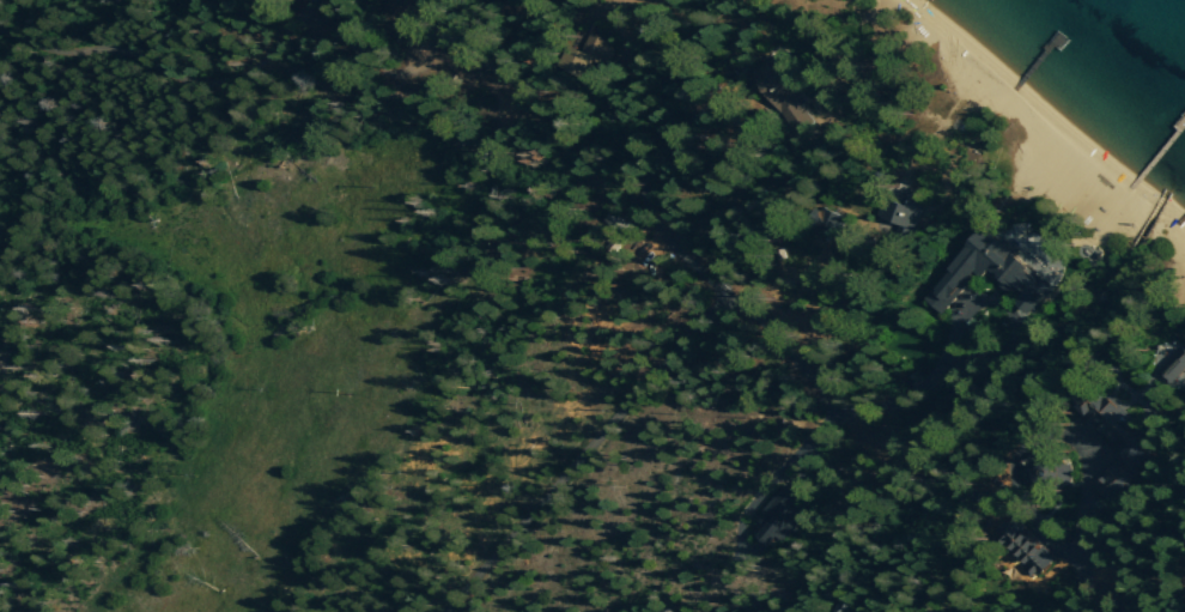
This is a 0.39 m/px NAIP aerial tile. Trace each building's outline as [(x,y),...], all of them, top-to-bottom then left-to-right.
[(754,66),(793,131),(813,119),(775,54),(754,66)] [(878,216),(912,230),(923,203),(889,189),(878,216)] [(945,314),(978,270),(1016,297),(1014,299),(1035,316),(1059,283),(984,227),(928,301),(945,314)] [(1069,255),(1020,230),(1014,242),(1023,246),(1017,258),(1057,279),(1069,255)] [(1171,395),(1184,381),(1184,349),(1182,347),(1152,377),(1171,395)] [(1131,426),(1135,421),(1108,394),(1092,410),(1105,423),(1099,429),(1109,440),(1118,431),(1130,443),(1139,434),(1131,426)] [(1098,486),(1116,501),(1159,453),(1141,437),(1098,486)]
